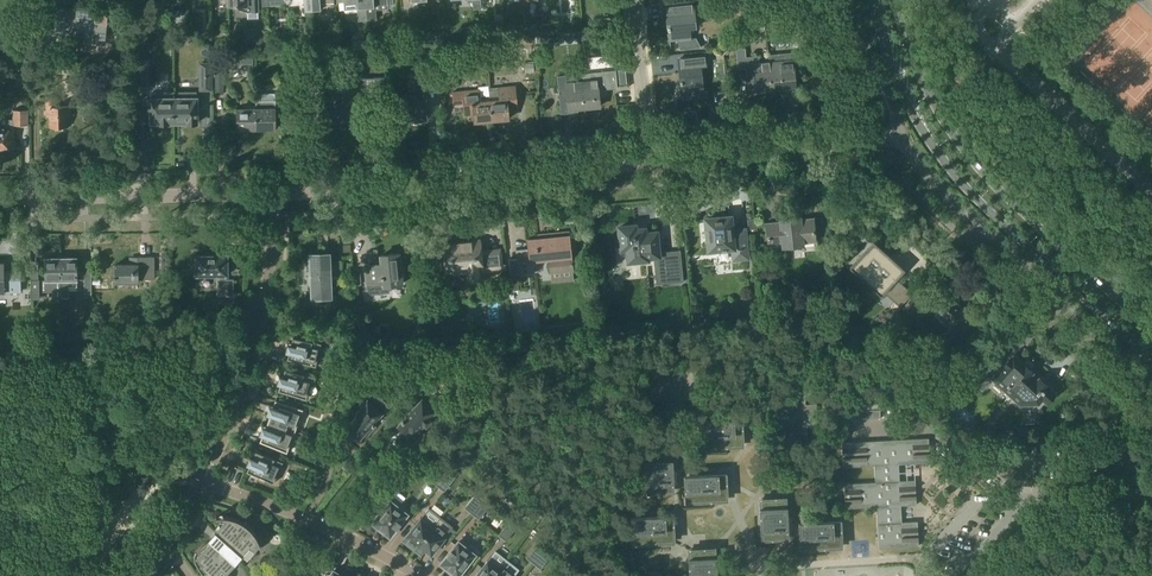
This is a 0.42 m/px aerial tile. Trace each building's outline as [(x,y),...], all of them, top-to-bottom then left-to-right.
[(248,11),(248,18),(259,18),(258,0),(228,0),(228,6),(238,6),(238,9),(246,11),(248,11)] [(305,11),(313,10),(313,4),(312,0),(304,0),(305,11)] [(313,4),(313,10),(321,10),(320,3),(334,2),(334,0),(312,0),(313,4)] [(343,1),(344,10),(357,9),(358,21),(368,20),(366,7),(366,6),(366,0),(337,0),(337,2),(343,1)] [(366,6),(366,7),(368,20),(376,20),(375,7),(393,5),(393,0),(366,0),(366,6)] [(473,9),(482,9),(481,0),(472,0),(473,9)] [(691,38),(690,28),(695,27),(692,2),(691,3),(666,6),(670,39),(678,38),(678,40),(691,38)] [(45,32),(58,33),(86,36),(86,40),(94,40),(94,36),(106,37),(108,12),(60,8),(47,6),(45,32)] [(26,16),(19,30),(27,33),(33,19),(26,16)] [(611,27),(610,17),(603,18),(603,27),(611,27)] [(529,34),(537,33),(536,24),(528,25),(529,34)] [(541,24),(541,33),(550,32),(550,24),(541,24)] [(462,28),(462,36),(472,35),(471,27),(462,28)] [(504,34),(502,27),(494,30),(496,37),(504,34)] [(423,31),(424,42),(444,40),(443,30),(423,31)] [(578,42),(588,41),(586,31),(577,32),(578,42)] [(540,43),(559,42),(558,32),(539,34),(540,43)] [(256,35),(257,47),(264,47),(264,35),(256,35)] [(803,38),(796,47),(813,61),(820,52),(803,38)] [(367,49),(366,40),(353,41),(354,50),(367,49)] [(716,51),(716,56),(724,55),(730,47),(724,42),(716,51)] [(772,88),(770,63),(760,64),(759,56),(760,56),(746,57),(745,48),(736,49),(738,69),(746,68),(749,94),(757,93),(757,90),(772,88)] [(770,63),(772,88),(786,87),(796,86),(792,52),(778,54),(778,55),(779,55),(780,62),(770,63)] [(252,53),(237,53),(237,63),(252,64),(252,53)] [(285,93),(293,93),(295,93),(294,53),(284,53),(284,61),(287,61),(285,64),(285,73),(285,93)] [(441,57),(442,73),(442,86),(453,85),(453,83),(450,56),(441,57)] [(704,92),(701,66),(706,66),(705,56),(704,56),(704,57),(679,59),(682,93),(691,92),(692,94),(704,92)] [(534,72),(534,63),(524,63),(525,72),(534,72)] [(134,67),(134,86),(147,86),(147,67),(134,67)] [(590,73),(581,74),(581,82),(584,108),(600,106),(599,91),(618,89),(616,70),(590,73)] [(216,94),(224,94),(224,72),(216,72),(216,94)] [(442,86),(442,73),(436,73),(436,72),(419,73),(420,80),(416,80),(416,95),(408,95),(409,121),(418,121),(418,119),(427,118),(425,118),(425,87),(442,86)] [(581,82),(581,74),(557,76),(561,113),(569,113),(569,109),(584,108),(581,82)] [(211,90),(211,78),(200,78),(200,90),(211,90)] [(367,121),(367,96),(386,95),(385,78),(350,79),(350,96),(320,97),(321,119),(329,119),(329,118),(330,118),(330,121),(347,120),(347,117),(354,117),(354,121),(367,121)] [(490,105),(492,120),(509,118),(508,108),(512,107),(512,110),(518,109),(516,98),(514,98),(513,86),(489,88),(489,95),(490,101),(490,103),(490,105)] [(490,101),(489,95),(480,96),(479,89),(465,91),(468,119),(474,118),(474,121),(492,120),(490,105),(490,103),(490,101)] [(169,122),(174,122),(174,93),(152,93),(152,99),(146,99),(146,112),(152,112),(152,123),(160,123),(160,124),(169,123),(169,122)] [(174,93),(174,122),(188,122),(188,123),(198,123),(198,114),(201,114),(201,106),(198,106),(197,98),(196,98),(196,93),(174,93)] [(256,105),(256,107),(257,128),(276,128),(275,94),(256,94),(256,105)] [(57,106),(57,96),(46,97),(47,116),(50,116),(51,127),(56,127),(56,130),(63,130),(63,127),(68,127),(68,116),(71,115),(70,106),(57,106)] [(238,128),(257,128),(256,107),(256,105),(245,105),(245,109),(237,109),(238,128)] [(3,150),(4,149),(5,148),(9,148),(9,143),(14,143),(14,125),(28,125),(28,110),(13,110),(13,119),(0,120),(0,150),(3,150)] [(722,217),(706,219),(711,265),(735,263),(734,259),(748,258),(745,228),(732,230),(730,216),(722,216),(722,217)] [(801,220),(801,216),(780,218),(781,222),(767,223),(769,245),(783,243),(783,247),(804,245),(803,241),(816,240),(814,218),(801,220)] [(665,268),(666,279),(683,277),(681,254),(665,256),(664,253),(658,253),(656,232),(645,233),(644,229),(635,230),(635,225),(621,226),(621,230),(616,230),(618,247),(622,246),(628,246),(629,259),(654,257),(654,259),(657,259),(658,268),(665,268)] [(572,270),(569,231),(568,231),(544,234),(545,238),(528,239),(527,239),(528,248),(528,249),(516,250),(517,258),(508,259),(508,260),(509,260),(510,274),(510,275),(515,274),(519,274),(519,273),(518,267),(520,266),(520,263),(530,262),(549,260),(550,272),(551,272),(571,270),(572,270)] [(913,294),(897,279),(905,270),(874,240),(850,266),(881,296),(884,293),(900,307),(913,294)] [(467,245),(466,242),(444,244),(446,268),(457,267),(458,273),(468,271),(469,276),(470,279),(473,280),(475,280),(478,278),(478,275),(478,270),(483,270),(483,267),(502,265),(500,250),(481,252),(480,243),(471,244),(471,245),(467,245)] [(329,265),(328,253),(311,254),(311,258),(307,258),(308,285),(312,285),(313,304),(330,303),(329,281),(339,281),(338,265),(329,265)] [(382,267),(366,269),(368,288),(368,291),(368,294),(389,292),(388,285),(402,284),(399,254),(381,255),(382,267)] [(208,256),(201,256),(196,256),(197,275),(219,275),(219,281),(218,281),(218,295),(232,295),(232,281),(226,281),(226,275),(228,275),(228,256),(216,256),(216,255),(209,256),(208,256)] [(139,281),(139,279),(155,279),(154,256),(135,257),(129,257),(129,264),(115,265),(116,281),(139,281)] [(55,298),(62,298),(62,282),(61,258),(46,258),(46,280),(42,280),(42,291),(55,291),(55,298)] [(62,298),(69,298),(69,286),(78,286),(77,258),(61,258),(62,282),(62,298)] [(3,264),(0,264),(0,293),(4,293),(4,292),(20,292),(20,271),(3,271),(3,264)] [(518,290),(517,278),(507,280),(508,291),(518,290)] [(954,306),(941,293),(932,304),(939,310),(935,315),(945,325),(953,333),(957,328),(962,332),(972,322),(967,318),(970,315),(962,307),(961,308),(956,304),(954,306)] [(901,308),(916,321),(928,307),(914,294),(901,308)] [(227,316),(208,311),(205,323),(225,328),(227,316)] [(315,366),(321,343),(293,337),(291,344),(287,343),(285,351),(289,352),(287,359),(315,366)] [(444,355),(447,358),(450,356),(456,349),(457,345),(447,345),(443,350),(444,355)] [(475,366),(480,369),(488,360),(483,356),(475,366)] [(1011,395),(1032,373),(1031,372),(1032,371),(1031,371),(1032,370),(1026,364),(1025,365),(1024,364),(1023,366),(1019,363),(1020,362),(1013,356),(1011,358),(1010,357),(1004,364),(999,360),(987,372),(985,371),(974,383),(982,390),(993,379),(1011,395)] [(312,377),(285,369),(283,376),(279,374),(276,382),(280,383),(278,390),(306,399),(312,377)] [(363,379),(356,373),(349,380),(356,387),(363,379)] [(1032,373),(1011,395),(1020,403),(1038,403),(1042,398),(1047,402),(1055,394),(1047,387),(1048,386),(1039,378),(1039,379),(1032,373)] [(351,420),(345,427),(352,434),(351,435),(356,440),(357,439),(358,439),(362,435),(364,437),(374,425),(372,424),(382,413),(378,409),(384,402),(367,386),(354,400),(361,407),(357,411),(358,412),(355,416),(351,420)] [(805,404),(805,391),(783,392),(783,405),(773,406),(774,428),(784,427),(785,440),(807,439),(807,426),(817,426),(816,404),(805,404)] [(830,395),(830,407),(840,406),(851,406),(850,394),(830,395)] [(432,403),(425,397),(423,400),(422,398),(403,419),(401,421),(398,425),(399,426),(399,428),(403,433),(406,432),(407,433),(409,431),(413,435),(421,427),(419,426),(422,422),(426,425),(431,420),(429,418),(435,411),(430,406),(432,403)] [(268,421),(294,431),(302,409),(275,400),(273,407),(269,405),(266,413),(270,415),(268,421)] [(842,435),(850,435),(849,419),(881,417),(880,404),(851,406),(840,406),(842,435)] [(979,429),(1008,428),(993,414),(979,429)] [(747,445),(746,418),(701,421),(703,447),(747,445)] [(287,452),(294,431),(268,421),(265,427),(262,426),(259,433),(262,435),(260,441),(287,452)] [(832,435),(841,435),(840,423),(832,424),(832,435)] [(900,480),(899,464),(930,462),(929,437),(842,442),(843,467),(875,465),(875,482),(844,483),(845,508),(877,506),(879,548),(919,546),(918,521),(902,522),(901,505),(917,504),(915,480),(900,480)] [(282,462),(256,451),(253,457),(249,456),(246,462),(246,463),(250,465),(247,471),(273,483),(282,462)] [(672,451),(646,452),(648,492),(674,491),(672,451)] [(437,486),(450,469),(442,464),(430,480),(437,486)] [(450,469),(437,486),(444,491),(457,475),(450,469)] [(734,473),(687,475),(688,502),(735,499),(734,473)] [(471,513),(484,497),(477,492),(464,508),(471,513)] [(397,528),(401,523),(400,522),(406,514),(405,513),(407,510),(400,504),(401,503),(392,496),(384,506),(386,507),(373,523),(375,524),(374,525),(381,531),(382,530),(390,536),(396,527),(397,528)] [(484,497),(471,513),(479,519),(491,503),(484,497)] [(763,539),(789,538),(787,498),(761,499),(763,539)] [(417,548),(419,545),(436,522),(440,517),(429,508),(421,518),(420,518),(403,540),(415,550),(417,548)] [(633,517),(634,543),(674,541),(673,515),(633,517)] [(230,516),(223,516),(216,516),(216,517),(220,517),(224,517),(224,521),(216,530),(215,530),(214,530),(217,533),(212,539),(211,538),(209,539),(205,541),(202,544),(197,549),(196,551),(195,554),(194,556),(194,558),(195,559),(197,564),(200,569),(203,574),(206,575),(214,575),(222,567),(226,571),(241,554),(242,555),(242,554),(242,553),(250,544),(254,548),(259,543),(259,545),(260,545),(259,537),(255,530),(251,524),(245,518),(245,519),(245,520),(243,522),(242,521),(236,518),(230,516)] [(419,545),(431,554),(448,532),(452,527),(440,517),(436,522),(419,545)] [(510,519),(498,535),(506,541),(518,525),(510,519)] [(800,525),(802,549),(802,552),(842,550),(840,523),(800,525)] [(469,545),(462,540),(459,543),(458,542),(451,550),(451,549),(447,554),(447,555),(441,563),(449,569),(448,571),(455,575),(456,575),(457,575),(470,560),(471,561),(479,551),(470,544),(469,545)] [(533,563),(546,547),(539,541),(526,558),(533,563)] [(546,547),(533,563),(540,569),(553,553),(546,547)] [(691,575),(718,575),(716,548),(690,549),(691,575)] [(503,565),(507,560),(495,551),(488,561),(487,560),(475,575),(494,575),(503,565)] [(515,574),(519,569),(507,560),(503,565),(494,575),(514,575),(515,574)]
